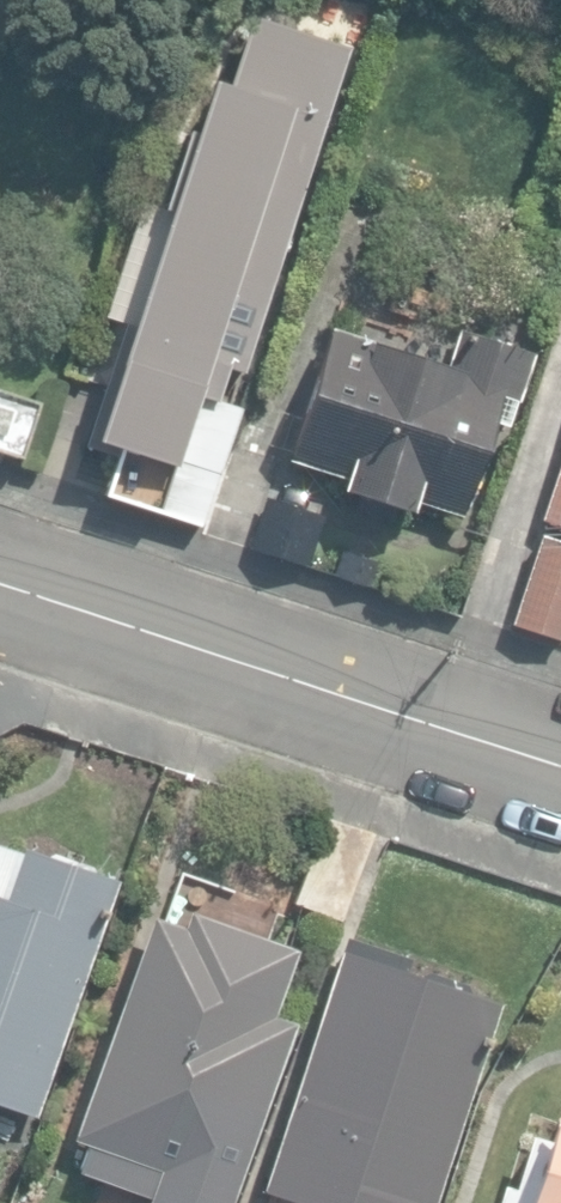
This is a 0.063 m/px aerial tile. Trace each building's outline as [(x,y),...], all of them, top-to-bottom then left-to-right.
[(245,374),(347,50),(253,20),(231,92),(207,84),(94,442),(120,450),(105,497),(160,515),(179,457),(221,470),(239,410),(222,405),(233,370),(245,374)] [(417,502),(463,516),(493,419),(513,425),(536,351),(457,326),(445,363),(333,328),(292,460),(345,477),(341,490),(414,512),(417,502)] [(26,457),(44,403),(0,389),(0,448),(26,457)] [(560,525),(560,462),(543,519),(560,525)] [(320,516),(263,500),(247,554),(304,570),(320,516)] [(560,640),(560,637),(560,545),(542,538),(513,624),(560,640)] [(36,1118),(120,877),(24,844),(21,852),(0,844),(0,1105),(36,1118)] [(301,1021),(278,1013),(302,947),(192,908),(186,926),(155,915),(75,1136),(94,1143),(83,1173),(160,1201),(159,1202),(235,1202),(301,1021)] [(296,1202),(436,1202),(503,1002),(472,991),(468,981),(427,968),(419,974),(407,970),(411,956),(347,936),(263,1192),(296,1202)] [(554,1110),(546,1137),(532,1133),(516,1185),(504,1181),(497,1202),(560,1202),(560,1112),(554,1110)]
